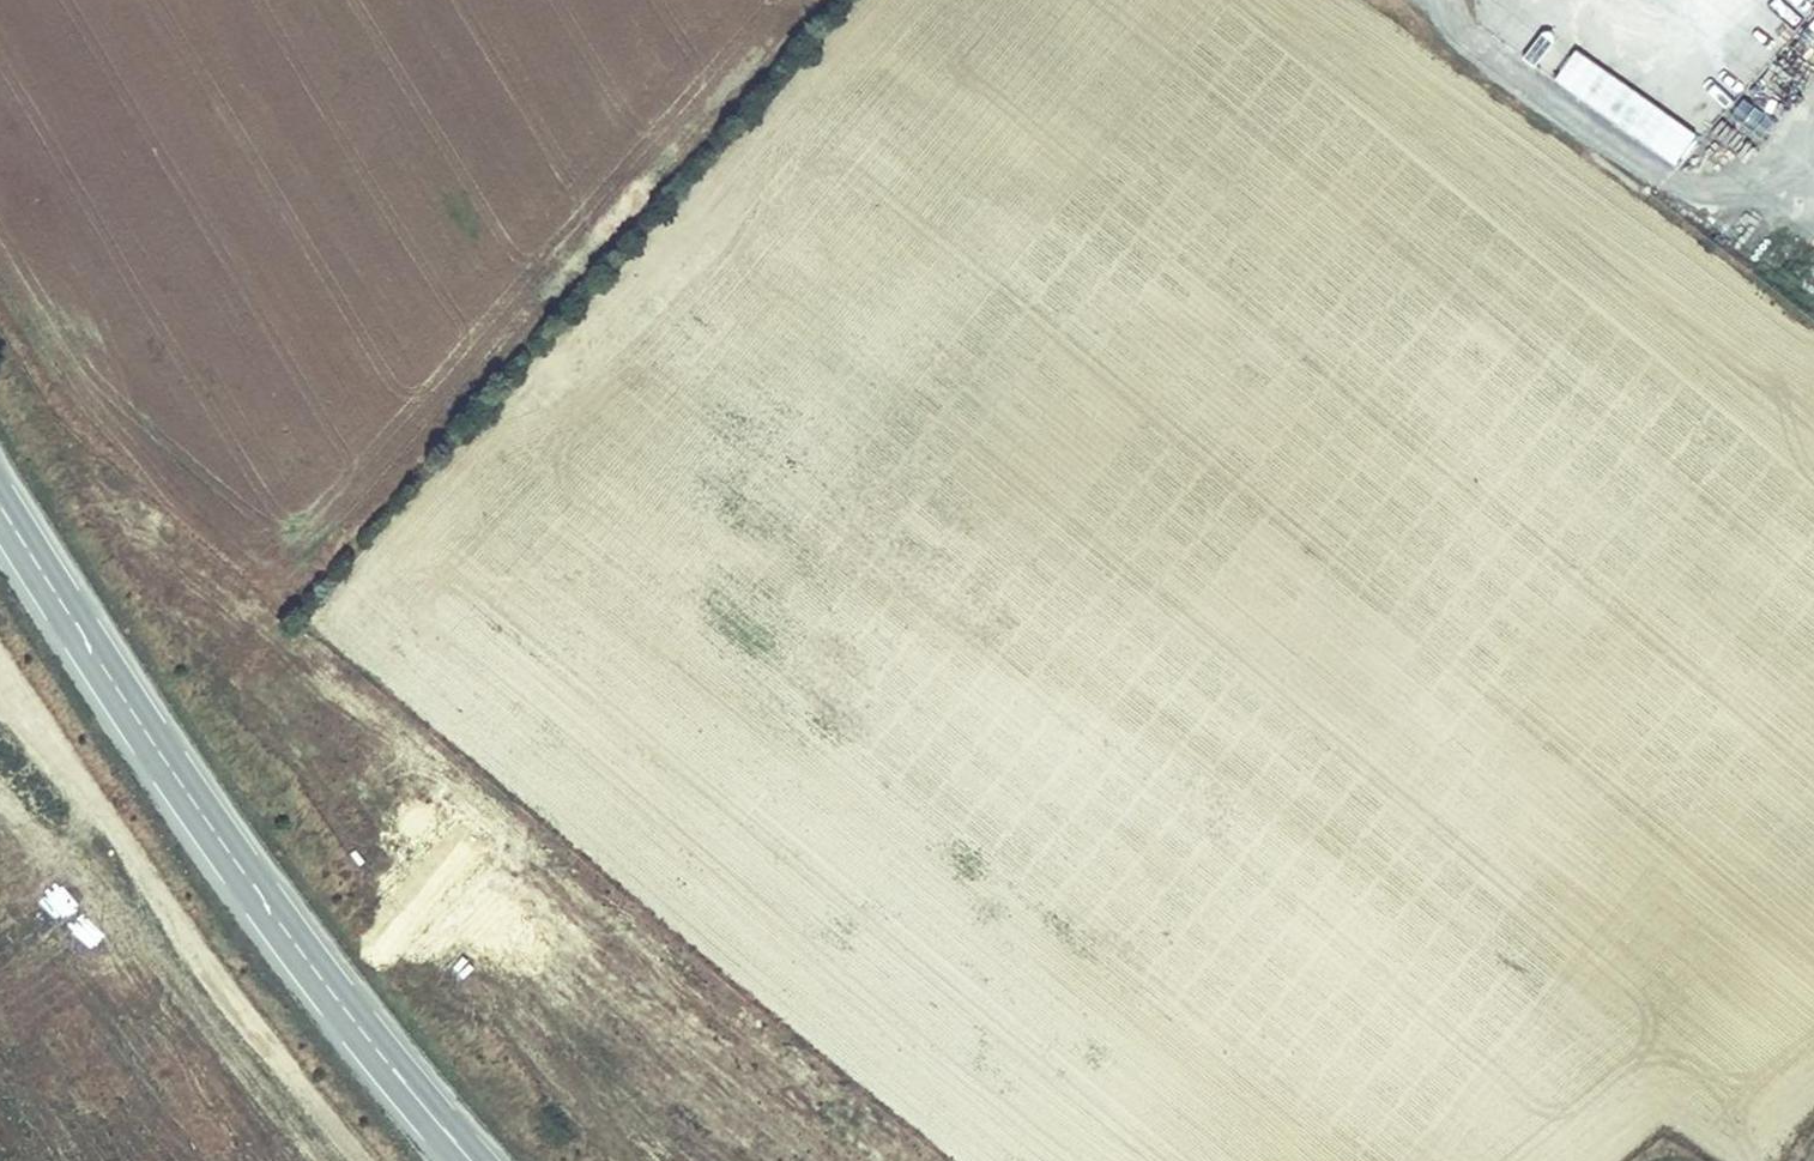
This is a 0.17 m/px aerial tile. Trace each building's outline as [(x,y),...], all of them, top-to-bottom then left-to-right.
[(1574,48),(1551,81),(1674,165),(1696,132),(1574,48)]
